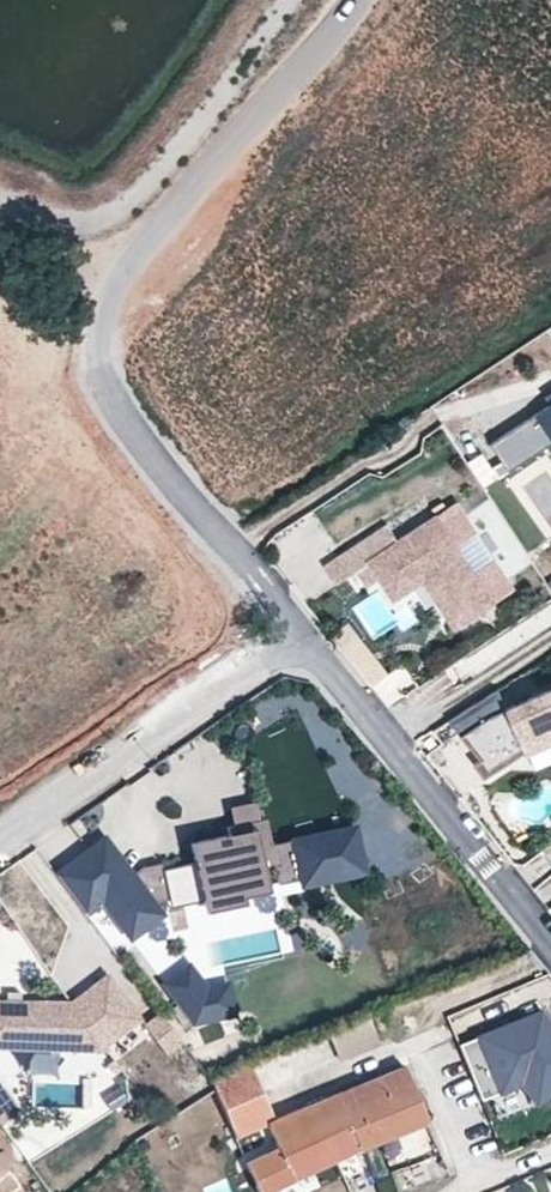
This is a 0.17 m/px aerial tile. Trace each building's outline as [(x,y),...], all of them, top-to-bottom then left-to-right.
[(487,444),(500,465),(491,471),(501,487),(550,455),(550,402),(487,444)] [(388,521),(323,563),(337,585),(374,561),(399,599),(429,580),(459,625),(516,588),(498,561),(482,571),(461,539),(478,529),(458,499),(399,538),(388,521)] [(451,718),(482,758),(510,739),(520,734),(527,749),(528,752),(550,742),(550,688),(508,707),(500,686),(451,718)] [(485,777),(527,749),(520,734),(510,739),(482,758),(474,763),(485,777)] [(259,819),(255,802),(230,808),(234,825),(259,819)] [(121,885),(92,847),(56,874),(85,912),(102,900),(130,937),(161,914),(153,902),(169,899),(201,892),(203,900),(204,905),(269,891),(264,867),(274,865),(278,883),(301,879),(362,866),(354,827),(271,845),(266,818),(259,819),(234,825),(227,826),(229,834),(191,842),(195,862),(162,869),(161,863),(147,866),(133,876),(121,885)] [(133,876),(104,838),(92,847),(121,885),(133,876)] [(302,884),(363,871),(362,866),(301,879),(302,884)] [(170,907),(203,900),(201,892),(169,899),(170,907)] [(206,989),(189,966),(165,983),(194,1021),(233,1013),(227,984),(206,989)] [(141,1019),(107,974),(70,1002),(0,1000),(0,1047),(99,1051),(141,1019)] [(462,1043),(484,1097),(523,1079),(537,1099),(550,1088),(550,1023),(542,1010),(462,1043)] [(181,1041),(160,1012),(144,1024),(165,1053),(181,1041)] [(332,1037),(338,1055),(368,1044),(363,1027),(332,1037)] [(213,1083),(237,1139),(267,1129),(275,1149),(248,1163),(259,1191),(264,1191),(426,1126),(403,1066),(275,1118),(250,1066),(213,1083)] [(0,1082),(0,1122),(1,1123),(20,1108),(0,1082)] [(438,1154),(401,1168),(408,1187),(445,1173),(438,1154)]
